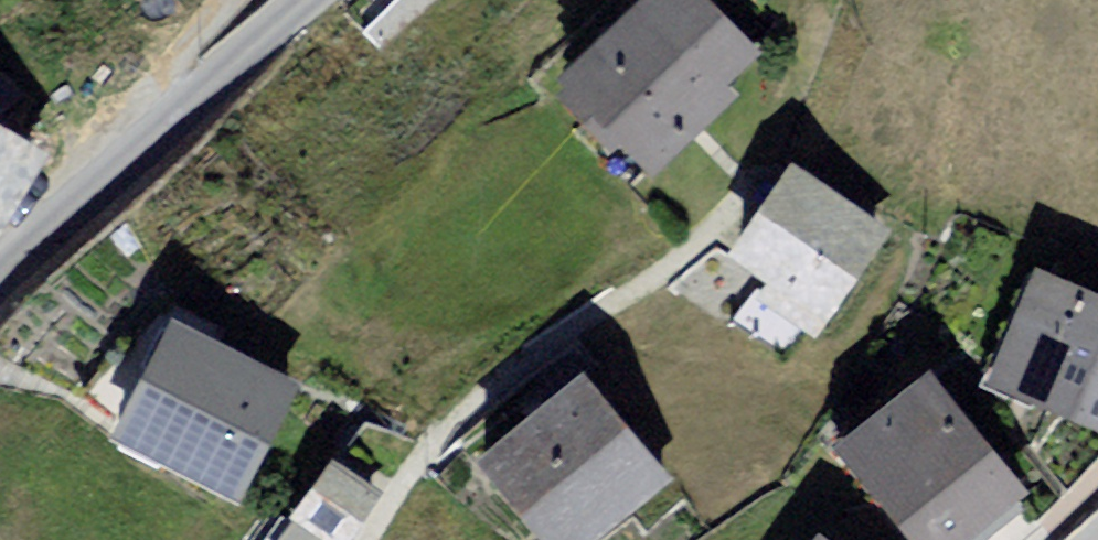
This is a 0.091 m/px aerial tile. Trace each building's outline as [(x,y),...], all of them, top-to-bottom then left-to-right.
[(360,32),(393,66),(463,0),(394,0),(360,32)] [(576,89),(646,167),(763,63),(706,0),(676,0),(576,89)] [(0,130),(0,233),(46,157),(0,130)] [(887,242),(801,183),(745,263),(831,322),(887,242)] [(1047,286),(1002,393),(1097,434),(1097,307),(1047,286)] [(294,395),(190,337),(132,441),(237,499),(294,395)] [(486,465),(550,539),(575,539),(656,471),(581,384),(486,465)] [(942,389),(855,454),(919,539),(966,539),(1023,498),(942,389)] [(334,461),(273,539),(339,539),(376,493),(334,461)]
